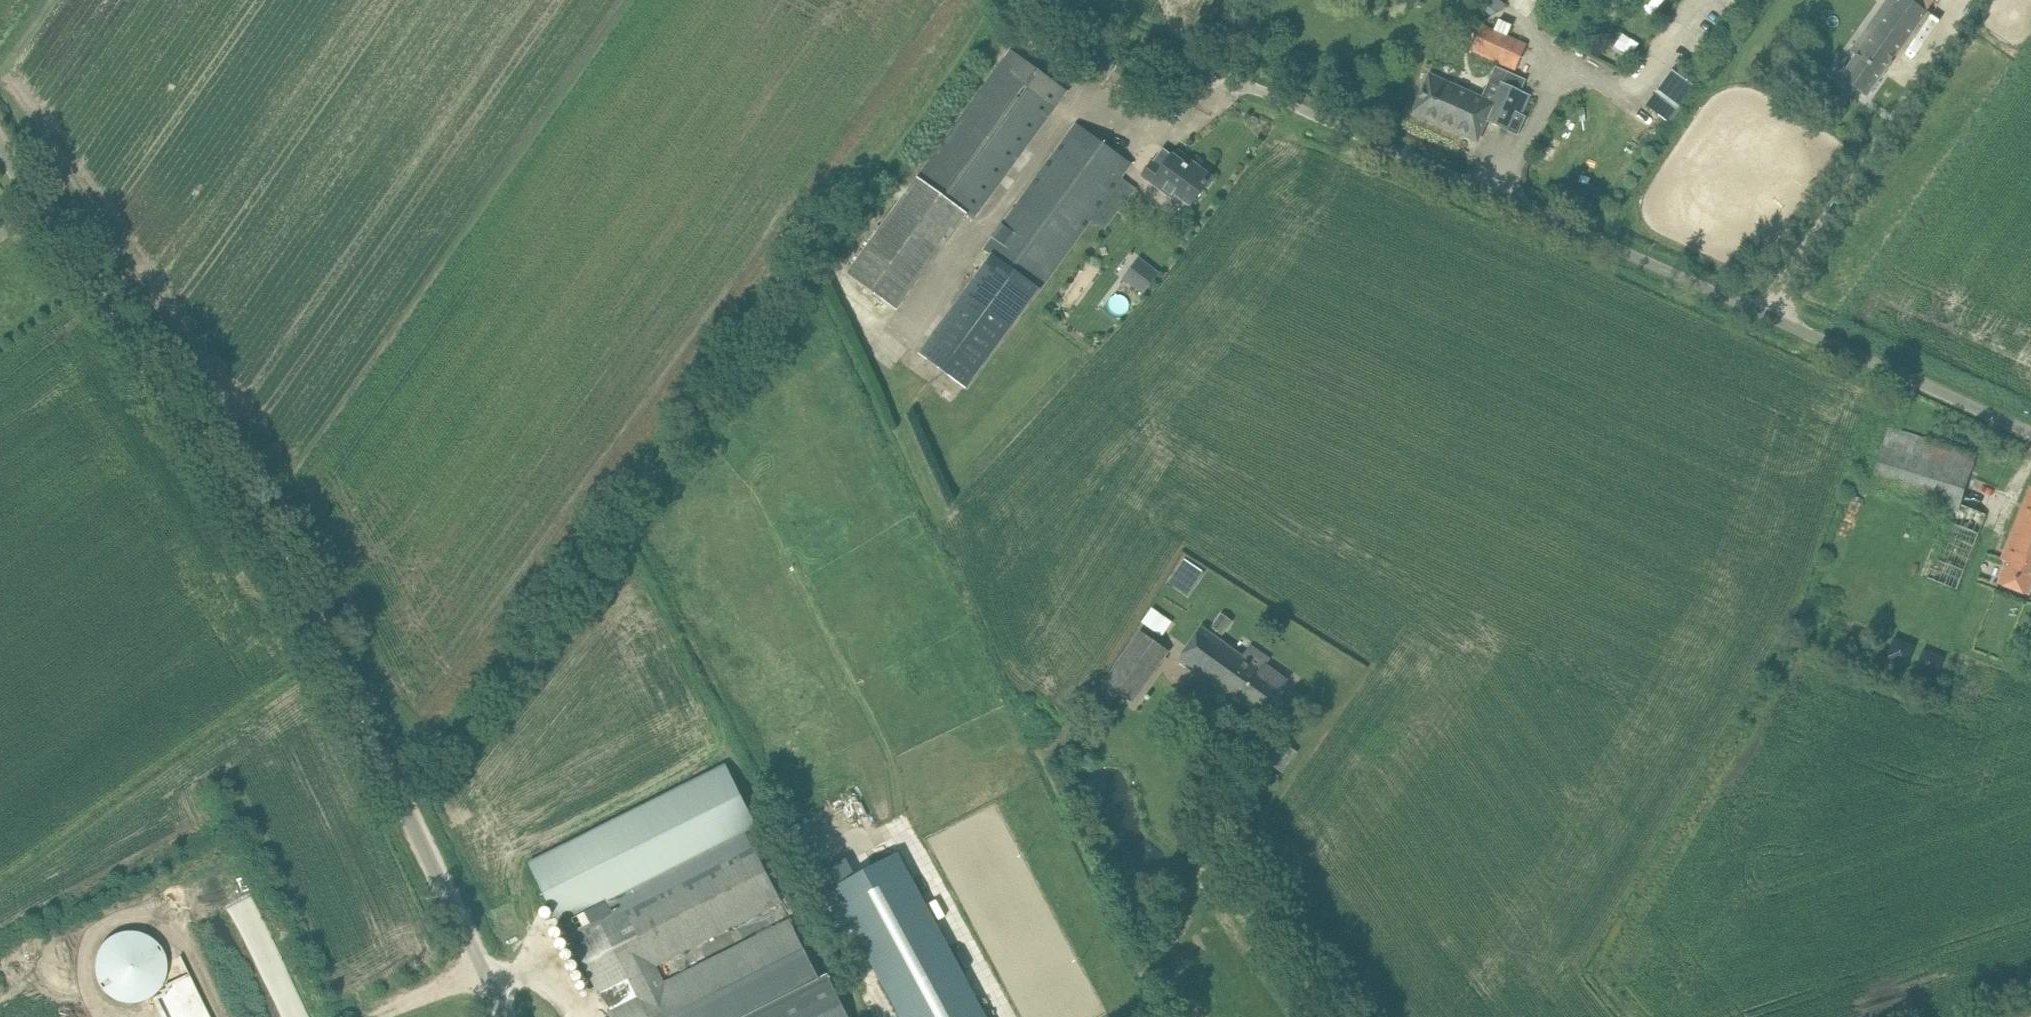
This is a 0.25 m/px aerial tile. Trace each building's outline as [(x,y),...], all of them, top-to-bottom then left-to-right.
[(1858,55),(1841,78),(1866,96),(1935,0),(1885,0),(1849,49),(1858,55)] [(1512,24),(1499,18),(1494,29),(1482,24),(1470,51),(1515,70),(1527,43),(1507,35),(1512,24)] [(999,68),(919,177),(917,176),(847,273),(898,311),(968,214),(974,218),(1054,108),(1066,90),(1012,49),(999,68)] [(1429,75),(1413,112),(1443,125),(1444,123),(1443,123),(1446,117),(1453,121),(1480,133),(1486,120),(1493,103),(1487,101),(1481,98),(1429,75)] [(1493,103),(1486,120),(1507,130),(1515,111),(1522,114),(1530,96),(1530,94),(1521,90),(1502,82),(1493,103)] [(1667,120),(1678,105),(1668,99),(1667,99),(1658,92),(1648,106),(1667,120)] [(967,389),(1038,291),(1091,219),(1104,230),(1136,187),(1121,178),(1131,164),(1076,124),(984,251),(991,256),(919,353),(967,389)] [(1190,167),(1163,148),(1142,177),(1162,192),(1167,186),(1191,204),(1211,177),(1193,163),(1190,167)] [(1118,267),(1125,275),(1142,259),(1135,252),(1118,267)] [(1128,278),(1148,293),(1164,272),(1144,257),(1128,278)] [(1975,457),(1888,428),(1870,484),(1952,511),(1928,579),(1959,590),(1985,514),(1959,505),(1975,457)] [(1998,584),(2028,595),(2030,588),(2030,487),(2029,487),(2001,561),(2006,563),(1998,584)] [(1265,665),(1268,659),(1250,646),(1243,656),(1202,627),(1178,660),(1261,719),(1288,681),(1265,665)] [(1148,667),(1153,671),(1167,651),(1141,633),(1106,682),(1132,700),(1146,681),(1141,677),(1148,667)] [(1912,667),(1943,676),(1949,654),(1918,646),(1912,667)] [(531,861),(547,892),(609,1016),(849,1016),(827,974),(819,978),(790,920),(665,983),(655,965),(781,902),(777,895),(751,843),(746,832),(754,828),(723,765),(531,861)] [(898,852),(831,889),(901,1016),(987,1016),(898,852)]
